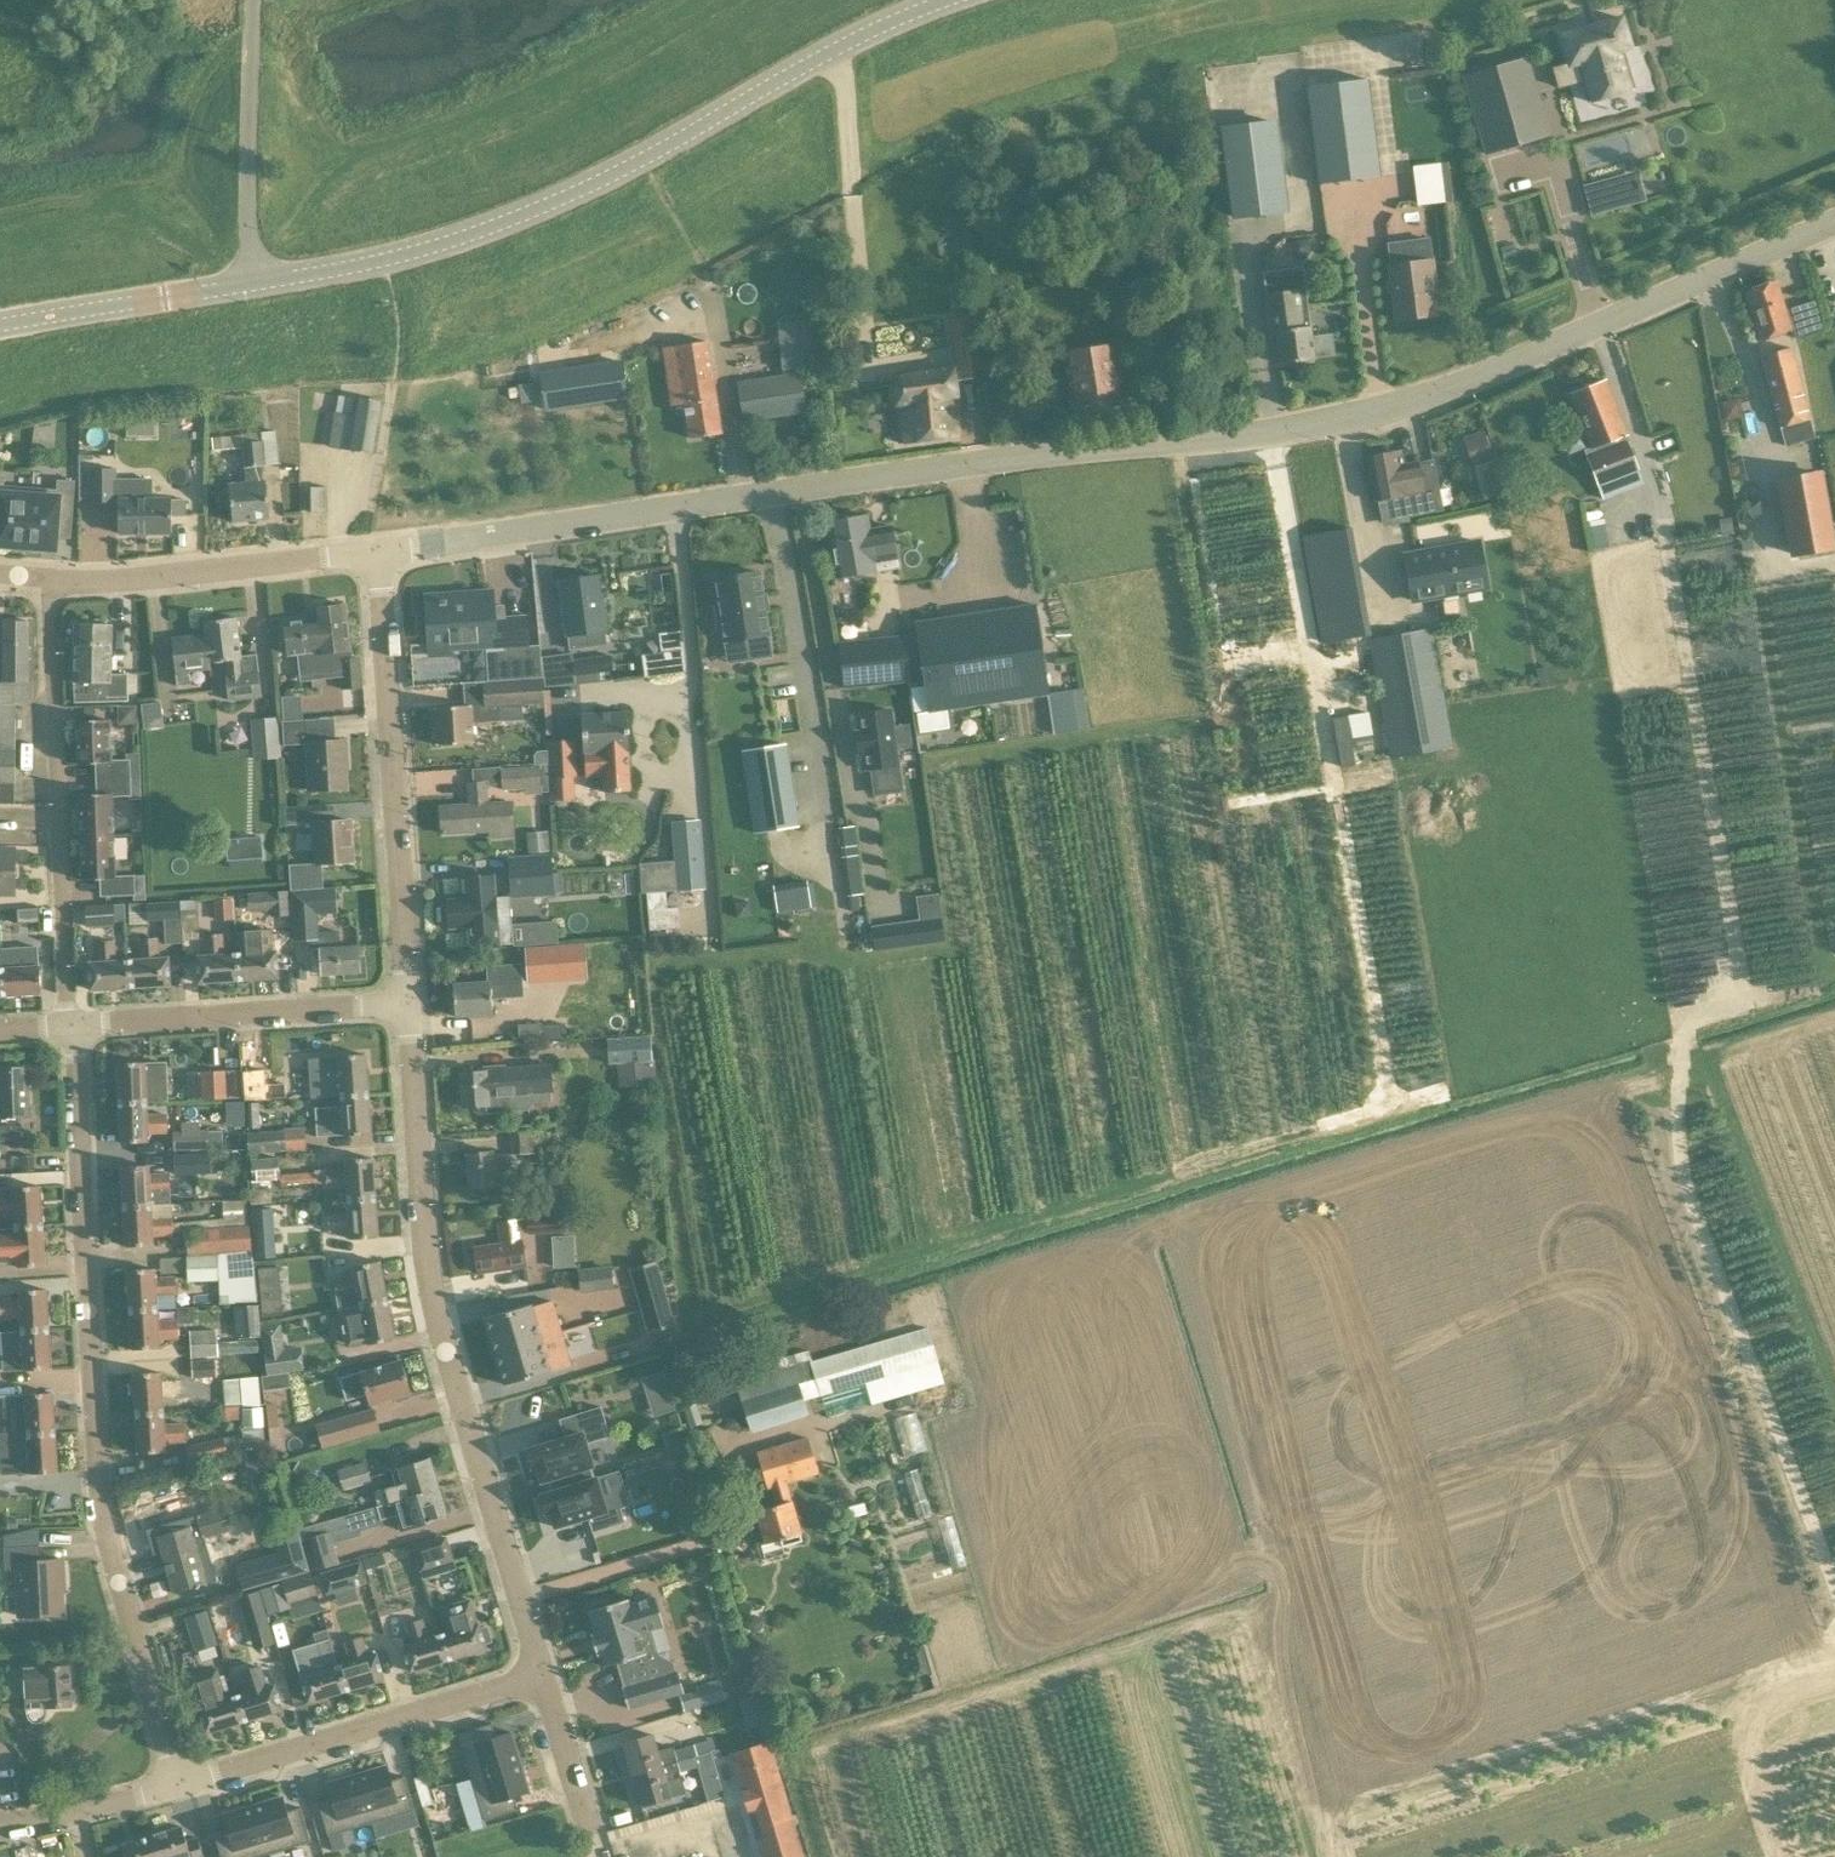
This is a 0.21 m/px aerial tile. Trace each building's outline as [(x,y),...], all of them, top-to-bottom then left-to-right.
[(1567,61),(1552,66),(1558,87),(1574,82),(1573,78),(1581,75),(1589,103),(1629,93),(1618,55),(1630,52),(1621,19),(1560,36),(1567,61)] [(1527,57),(1464,75),(1486,152),(1549,134),(1527,57)] [(1367,79),(1308,87),(1320,184),(1379,176),(1367,79)] [(1232,217),(1287,210),(1276,121),(1221,128),(1232,217)] [(1577,144),(1582,169),(1630,158),(1624,133),(1577,144)] [(1439,163),(1413,166),(1417,205),(1444,202),(1439,163)] [(1614,177),(1584,185),(1591,213),(1622,205),(1614,177)] [(1429,237),(1386,242),(1389,265),(1390,265),(1397,320),(1435,315),(1432,292),(1436,292),(1429,237)] [(1303,242),(1296,243),(1291,248),(1291,255),(1297,260),(1304,260),(1309,254),(1308,247),(1303,242)] [(1310,326),(1302,267),(1263,271),(1265,294),(1270,338),(1276,337),(1279,365),(1314,360),(1310,326)] [(1776,281),(1745,291),(1761,339),(1791,329),(1793,337),(1809,331),(1800,304),(1785,309),(1776,281)] [(778,322),(782,369),(814,366),(810,319),(778,322)] [(978,334),(953,337),(959,379),(984,376),(978,334)] [(663,348),(672,406),(684,404),(690,439),(721,434),(707,341),(663,348)] [(1063,352),(1073,419),(1125,411),(1116,344),(1063,352)] [(1762,355),(1781,426),(1785,445),(1815,438),(1810,418),(1791,347),(1762,355)] [(627,396),(621,361),(538,374),(544,409),(627,396)] [(953,368),(891,376),(900,443),(962,435),(953,368)] [(737,382),(743,421),(806,411),(800,372),(737,382)] [(1606,380),(1570,394),(1591,447),(1594,454),(1627,441),(1625,434),(1627,434),(1606,380)] [(1005,408),(1002,387),(991,388),(994,410),(1005,408)] [(339,396),(337,410),(335,410),(330,448),(376,454),(382,402),(339,396)] [(1463,435),(1472,467),(1491,461),(1483,430),(1463,435)] [(242,435),(221,437),(222,449),(242,447),(245,483),(229,485),(232,522),(269,518),(266,481),(264,481),(262,464),(265,464),(262,432),(242,434),(242,435)] [(1594,454),(1586,457),(1603,498),(1632,486),(1627,474),(1639,470),(1627,441),(1594,454)] [(1397,452),(1367,457),(1375,501),(1381,499),(1383,508),(1405,503),(1408,517),(1437,511),(1432,487),(1438,486),(1432,459),(1399,465),(1397,452)] [(90,468),(89,502),(114,503),(115,470),(90,468)] [(12,547),(12,550),(24,551),(29,488),(3,486),(4,477),(0,476),(0,546),(12,547)] [(1833,548),(1821,477),(1786,483),(1798,554),(1833,548)] [(115,479),(114,500),(118,500),(117,533),(170,533),(170,516),(185,516),(185,499),(170,499),(153,499),(153,478),(115,479)] [(29,488),(24,551),(39,553),(39,549),(55,550),(56,537),(58,511),(71,512),(74,482),(58,481),(57,490),(29,488)] [(311,486),(311,512),(327,512),(327,487),(311,486)] [(868,516),(827,523),(836,578),(898,568),(891,527),(870,530),(868,516)] [(1588,521),(1593,550),(1609,547),(1603,518),(1588,521)] [(1731,521),(1719,523),(1721,536),(1733,534),(1731,521)] [(1351,528),(1304,537),(1309,561),(1355,552),(1351,528)] [(1751,535),(1740,537),(1742,551),(1754,549),(1751,535)] [(1487,587),(1479,541),(1405,555),(1413,600),(1487,587)] [(715,579),(719,606),(713,607),(717,628),(722,628),(724,642),(744,639),(747,660),(770,657),(767,636),(768,636),(758,573),(715,579)] [(568,636),(569,648),(607,643),(605,631),(606,631),(599,575),(559,581),(566,636),(568,636)] [(463,604),(426,606),(429,648),(451,646),(485,644),(487,681),(488,681),(502,680),(542,677),(541,657),(540,645),(527,645),(527,641),(525,620),(525,617),(504,618),(503,604),(492,605),(491,593),(463,595),(463,604)] [(909,681),(908,682),(916,734),(952,728),(949,709),(1049,694),(1035,605),(915,623),(924,679),(909,681)] [(314,620),(283,623),(288,655),(297,654),(299,674),(340,670),(340,676),(341,688),(362,687),(359,658),(351,658),(350,651),(344,606),(312,610),(314,620)] [(1320,620),(1324,643),(1370,634),(1366,612),(1320,620)] [(204,621),(206,635),(210,663),(227,661),(228,675),(225,676),(228,700),(262,696),(257,652),(240,654),(236,617),(204,621)] [(15,804),(14,784),(15,703),(32,703),(32,623),(0,623),(0,804),(15,804)] [(73,703),(128,702),(128,674),(111,674),(111,625),(74,625),(73,703)] [(661,649),(642,652),(644,675),(685,669),(680,628),(659,631),(661,649)] [(1392,757),(1452,746),(1431,629),(1388,637),(1371,640),(1392,757)] [(210,663),(206,635),(172,639),(178,686),(191,685),(190,671),(211,669),(210,663)] [(905,636),(840,643),(845,688),(909,681),(905,636)] [(574,675),(612,671),(610,654),(572,658),(574,675)] [(1540,688),(1552,686),(1549,667),(1537,669),(1540,688)] [(470,707),(433,710),(436,747),(473,745),(471,724),(499,722),(498,707),(520,705),(534,704),(541,704),(545,704),(544,677),(542,677),(502,680),(488,681),(487,681),(483,681),(484,707),(470,707)] [(163,726),(161,702),(142,704),(144,728),(163,726)] [(135,706),(118,706),(118,716),(126,723),(135,723),(135,706)] [(625,710),(581,712),(583,751),(585,751),(586,774),(603,773),(604,790),(630,789),(626,710),(625,710)] [(862,730),(857,731),(859,749),(864,749),(867,769),(870,769),(872,793),(900,790),(897,759),(895,748),(911,746),(908,723),(892,725),(891,712),(860,716),(862,730)] [(250,719),(253,760),(281,758),(278,717),(250,719)] [(97,779),(129,777),(128,760),(109,761),(107,720),(76,721),(78,764),(96,763),(97,779)] [(282,721),(284,745),(307,743),(305,720),(282,721)] [(549,777),(575,777),(574,740),(548,740),(549,772),(549,777)] [(343,762),(346,762),(345,743),(305,746),(309,793),(345,790),(343,762)] [(742,751),(755,832),(798,826),(786,744),(742,751)] [(534,764),(501,767),(502,784),(502,789),(525,788),(541,788),(539,763),(534,764)] [(79,795),(81,838),(113,836),(111,795),(129,794),(129,777),(97,779),(97,794),(79,795)] [(140,777),(129,777),(129,794),(130,796),(141,796),(140,777)] [(441,835),(488,833),(489,839),(514,838),(512,801),(486,802),(485,784),(466,785),(467,807),(440,808),(441,835)] [(312,807),(284,809),(285,826),(313,824),(312,807)] [(646,892),(666,891),(704,888),(699,821),(673,823),(675,860),(639,863),(641,893),(646,892)] [(339,822),(313,824),(316,864),(316,866),(321,865),(353,863),(350,822),(339,822)] [(858,823),(841,825),(851,894),(868,891),(858,823)] [(113,836),(81,838),(83,880),(101,879),(102,895),(134,893),(133,876),(114,877),(113,836)] [(226,840),(228,860),(261,857),(262,857),(261,837),(226,840)] [(547,837),(529,838),(530,852),(548,851),(547,837)] [(16,896),(16,846),(0,846),(0,896),(16,896)] [(549,853),(508,856),(509,880),(539,878),(540,895),(551,895),(553,895),(550,853),(549,853)] [(316,864),(288,865),(290,891),(322,889),(321,865),(316,866),(316,864)] [(144,876),(133,876),(134,893),(134,898),(145,898),(144,876)] [(467,879),(468,900),(447,901),(448,907),(441,907),(442,923),(449,922),(449,929),(471,927),(472,949),(513,946),(510,898),(495,899),(493,878),(467,879)] [(814,884),(779,884),(779,910),(814,910),(814,884)] [(288,891),(271,891),(272,910),(272,915),(289,915),(288,891)] [(296,936),(317,935),(315,913),(325,912),(324,891),(293,893),(296,936)] [(218,897),(219,916),(237,916),(237,897),(218,897)] [(180,901),(182,933),(199,932),(197,899),(180,901)] [(164,943),(181,943),(179,916),(177,917),(176,900),(148,901),(149,919),(162,919),(164,943)] [(735,904),(737,917),(750,916),(748,902),(735,904)] [(124,903),(85,904),(86,925),(114,924),(114,920),(125,919),(124,903)] [(128,904),(129,923),(146,922),(145,903),(128,904)] [(679,927),(678,907),(667,908),(648,909),(649,930),(679,927)] [(38,908),(17,909),(18,923),(39,921),(38,908)] [(555,918),(529,920),(531,945),(557,943),(555,918)] [(941,918),(920,920),(906,922),(909,945),(945,940),(941,918)] [(250,953),(236,953),(238,979),(277,977),(276,951),(267,951),(266,930),(249,931),(250,953)] [(238,979),(236,953),(223,954),(222,933),(205,934),(207,956),(197,956),(199,982),(238,979)] [(319,950),(322,975),(344,973),(344,979),(366,978),(364,956),(358,956),(357,946),(326,949),(325,936),(313,937),(314,951),(319,950)] [(141,960),(128,961),(130,986),(170,984),(168,959),(158,959),(156,937),(140,938),(141,960)] [(130,986),(128,961),(115,962),(113,940),(96,941),(98,963),(89,963),(91,989),(130,986)] [(565,945),(525,948),(528,983),(568,981),(565,945)] [(0,948),(0,972),(1,995),(41,993),(39,966),(38,946),(28,946),(12,947),(0,948)] [(488,981),(454,984),(456,1016),(470,1015),(470,1017),(493,1016),(491,997),(491,995),(521,993),(519,966),(489,968),(490,981),(488,981)] [(543,1007),(542,1037),(564,1037),(565,1008),(543,1007)] [(538,1024),(520,1025),(520,1041),(539,1040),(538,1024)] [(650,1035),(607,1038),(608,1064),(616,1063),(617,1072),(631,1072),(631,1087),(655,1086),(650,1035)] [(339,1058),(310,1059),(312,1099),(340,1098),(367,1096),(365,1056),(339,1058)] [(120,1103),(146,1101),(146,1089),(167,1088),(166,1070),(145,1071),(145,1061),(118,1062),(120,1103)] [(461,1088),(457,1091),(458,1102),(463,1104),(463,1107),(485,1105),(486,1113),(527,1109),(533,1102),(550,1100),(549,1092),(554,1092),(552,1064),(502,1068),(502,1069),(487,1071),(460,1073),(461,1088)] [(30,1115),(28,1066),(0,1067),(0,1116),(30,1115)] [(224,1071),(198,1072),(200,1099),(225,1098),(224,1071)] [(256,1087),(261,1087),(260,1072),(241,1073),(243,1100),(257,1100),(256,1087)] [(341,1107),(315,1108),(317,1136),(344,1135),(344,1137),(370,1136),(367,1096),(340,1098),(341,1107)] [(147,1115),(146,1101),(120,1103),(121,1143),(148,1142),(148,1133),(168,1132),(167,1114),(147,1115)] [(259,1110),(263,1109),(263,1102),(258,1102),(249,1103),(250,1127),(259,1127),(259,1110)] [(21,1141),(21,1124),(0,1124),(0,1141),(21,1141)] [(208,1129),(200,1130),(173,1131),(174,1151),(209,1149),(221,1148),(220,1129),(208,1129)] [(286,1151),(284,1130),(247,1132),(248,1153),(286,1151)] [(469,1187),(511,1184),(508,1153),(493,1154),(492,1151),(466,1153),(469,1187)] [(212,1152),(176,1154),(177,1175),(213,1173),(212,1152)] [(278,1155),(251,1157),(253,1178),(251,1178),(253,1189),(249,1189),(251,1205),(271,1203),(269,1179),(280,1178),(278,1155)] [(21,1158),(22,1171),(34,1170),(33,1158),(21,1158)] [(348,1200),(375,1198),(373,1158),(346,1160),(347,1169),(325,1171),(326,1188),(347,1186),(348,1200)] [(122,1167),(124,1206),(151,1205),(171,1204),(169,1173),(149,1174),(148,1165),(122,1167)] [(315,1182),(315,1172),(281,1175),(282,1184),(315,1182)] [(42,1226),(40,1186),(14,1188),(14,1196),(0,1197),(0,1214),(15,1213),(16,1227),(0,1228),(42,1226)] [(378,1238),(375,1198),(348,1200),(349,1212),(328,1214),(329,1231),(350,1230),(350,1240),(378,1238)] [(151,1205),(124,1206),(126,1246),(153,1244),(153,1235),(173,1234),(172,1217),(152,1218),(151,1205)] [(520,1240),(519,1230),(528,1230),(528,1233),(568,1231),(567,1218),(566,1215),(517,1218),(516,1218),(498,1221),(501,1241),(474,1245),(478,1271),(525,1265),(521,1239),(520,1240)] [(42,1226),(0,1228),(0,1262),(18,1260),(18,1266),(45,1265),(42,1226)] [(224,1228),(187,1231),(188,1254),(218,1252),(253,1249),(252,1226),(249,1226),(224,1228)] [(274,1234),(254,1235),(255,1258),(276,1256),(274,1234)] [(577,1234),(554,1234),(556,1266),(578,1265),(577,1234)] [(218,1255),(187,1256),(187,1257),(188,1272),(188,1281),(218,1281),(219,1281),(218,1255)] [(657,1261),(629,1269),(634,1289),(662,1281),(657,1261)] [(360,1307),(387,1301),(379,1262),(353,1268),(355,1276),(334,1280),(338,1297),(357,1293),(360,1307)] [(611,1266),(578,1269),(580,1293),(614,1289),(611,1266)] [(282,1315),(277,1267),(258,1268),(263,1317),(282,1315)] [(131,1310),(157,1309),(156,1295),(176,1294),(176,1277),(155,1279),(155,1269),(129,1271),(131,1310)] [(21,1330),(48,1328),(47,1289),(20,1290),(21,1302),(0,1303),(1,1318),(21,1317),(21,1330)] [(395,1340),(387,1301),(360,1307),(340,1311),(347,1350),(395,1340)] [(531,1304),(485,1318),(494,1351),(561,1332),(552,1301),(531,1307),(531,1304)] [(668,1301),(640,1309),(647,1333),(675,1324),(668,1301)] [(259,1305),(234,1306),(236,1338),(257,1337),(261,1336),(259,1305)] [(157,1321),(157,1309),(131,1310),(133,1350),(159,1348),(159,1339),(179,1338),(178,1324),(194,1323),(194,1307),(177,1308),(177,1320),(157,1321)] [(737,1384),(752,1432),(753,1433),(808,1415),(804,1401),(821,1396),(821,1395),(939,1362),(928,1327),(811,1360),(808,1350),(767,1362),(770,1373),(737,1384)] [(50,1369),(48,1328),(21,1330),(22,1344),(3,1345),(3,1362),(24,1361),(25,1370),(50,1369)] [(192,1358),(219,1357),(217,1329),(190,1331),(192,1358)] [(561,1332),(494,1351),(504,1384),(570,1365),(561,1332)] [(267,1372),(301,1368),(298,1346),(265,1351),(267,1372)] [(216,1359),(191,1360),(192,1378),(217,1376),(216,1359)] [(368,1392),(371,1403),(409,1392),(400,1360),(340,1377),(346,1399),(368,1392)] [(667,1387),(662,1371),(643,1377),(648,1393),(667,1387)] [(135,1374),(137,1414),(163,1412),(163,1399),(182,1398),(181,1380),(161,1381),(161,1372),(135,1374)] [(241,1409),(259,1407),(257,1376),(222,1379),(225,1407),(241,1406),(241,1409)] [(54,1432),(52,1392),(0,1395),(0,1435),(28,1434),(54,1432)] [(271,1450),(280,1449),(276,1403),(266,1404),(271,1450)] [(682,1408),(687,1423),(698,1419),(694,1404),(682,1408)] [(263,1407),(259,1407),(241,1409),(241,1406),(225,1407),(226,1420),(242,1418),(243,1428),(264,1426),(263,1407)] [(527,1452),(524,1453),(524,1454),(528,1465),(531,1465),(532,1468),(536,1466),(541,1482),(547,1480),(550,1491),(587,1480),(588,1480),(594,1478),(591,1466),(592,1466),(588,1452),(585,1443),(597,1440),(610,1436),(601,1406),(559,1419),(563,1431),(565,1438),(560,1439),(526,1449),(527,1452)] [(374,1408),(315,1424),(322,1446),(380,1431),(374,1408)] [(163,1412),(137,1414),(139,1453),(166,1452),(166,1443),(185,1442),(184,1423),(164,1424),(163,1412)] [(737,1429),(741,1425),(742,1419),(737,1414),(731,1414),(726,1418),(726,1424),(730,1429),(737,1429)] [(28,1434),(0,1435),(0,1463),(1,1475),(57,1472),(54,1432),(28,1434)] [(186,1447),(190,1461),(191,1465),(229,1456),(225,1437),(186,1447)] [(801,1533),(788,1487),(786,1482),(819,1473),(808,1437),(757,1453),(767,1488),(772,1486),(777,1505),(757,1511),(767,1544),(780,1540),(782,1546),(802,1540),(800,1534),(801,1533)] [(374,1507),(438,1489),(429,1460),(392,1471),(396,1485),(374,1491),(378,1506),(374,1507)] [(315,1473),(300,1461),(288,1478),(304,1489),(315,1473)] [(344,1490),(372,1481),(366,1461),(337,1469),(344,1490)] [(541,1497),(538,1498),(542,1511),(545,1510),(545,1513),(550,1511),(555,1527),(587,1517),(592,1532),(624,1522),(620,1508),(629,1505),(619,1471),(596,1478),(594,1478),(588,1480),(587,1480),(550,1491),(546,1493),(540,1495),(541,1497)] [(441,1499),(438,1489),(374,1507),(378,1521),(383,1519),(395,1515),(399,1531),(446,1517),(452,1510),(449,1500),(441,1499)] [(276,1498),(258,1517),(269,1529),(288,1511),(276,1498)] [(226,1506),(196,1515),(199,1524),(169,1533),(169,1530),(149,1536),(154,1554),(161,1552),(173,1593),(196,1587),(196,1588),(200,1587),(199,1585),(207,1583),(199,1553),(208,1551),(204,1538),(233,1530),(226,1506)] [(328,1532),(325,1522),(325,1521),(301,1528),(304,1539),(303,1539),(312,1571),(340,1563),(331,1532),(328,1532)] [(447,1536),(415,1546),(425,1576),(456,1568),(447,1536)] [(59,1581),(63,1580),(61,1558),(39,1560),(38,1545),(4,1547),(5,1568),(17,1567),(20,1615),(61,1613),(59,1581)] [(285,1552),(268,1557),(237,1565),(243,1589),(291,1575),(285,1552)] [(360,1561),(320,1573),(326,1595),(367,1583),(360,1561)] [(317,1592),(311,1572),(282,1581),(283,1583),(260,1590),(267,1615),(291,1608),(290,1604),(317,1595),(317,1592)] [(274,1643),(259,1590),(225,1600),(228,1610),(242,1606),(254,1649),(274,1643)] [(589,1610),(595,1635),(591,1636),(596,1654),(601,1653),(605,1666),(625,1660),(627,1666),(621,1668),(626,1687),(622,1689),(628,1708),(683,1691),(678,1672),(652,1680),(638,1633),(664,1625),(655,1597),(630,1605),(628,1599),(607,1605),(606,1601),(590,1606),(591,1610),(589,1610)] [(469,1599),(439,1608),(447,1632),(440,1635),(448,1660),(486,1648),(484,1642),(490,1640),(486,1626),(479,1628),(478,1622),(476,1623),(469,1599)] [(185,1618),(196,1651),(217,1644),(206,1611),(185,1618)] [(448,1660),(440,1635),(428,1638),(421,1618),(405,1623),(411,1643),(403,1646),(411,1671),(448,1660)] [(749,1619),(746,1623),(747,1628),(752,1632),(757,1631),(760,1627),(759,1622),(754,1618),(749,1619)] [(351,1663),(340,1667),(346,1691),(384,1680),(376,1654),(368,1656),(362,1638),(345,1643),(351,1663)] [(293,1651),(308,1702),(346,1691),(340,1667),(338,1668),(330,1640),(293,1651)] [(74,1691),(70,1688),(69,1667),(24,1669),(26,1707),(27,1717),(29,1720),(31,1722),(34,1723),(40,1723),(44,1721),(45,1718),(46,1715),(46,1707),(71,1706),(71,1703),(74,1700),(76,1695),(74,1691)] [(244,1721),(237,1695),(226,1698),(217,1669),(190,1677),(206,1733),(244,1721)] [(248,1692),(237,1695),(244,1721),(282,1710),(275,1684),(265,1687),(260,1669),(243,1674),(248,1692)] [(702,1706),(725,1699),(719,1680),(697,1687),(702,1706)] [(746,1697),(754,1707),(761,1701),(753,1692),(746,1697)] [(493,1724),(459,1734),(472,1776),(520,1762),(511,1732),(497,1736),(493,1724)] [(623,1742),(633,1774),(678,1760),(697,1754),(698,1755),(712,1751),(716,1750),(713,1739),(694,1744),(673,1750),(672,1746),(659,1751),(653,1733),(623,1742)] [(763,1856),(804,1856),(769,1742),(731,1753),(763,1856)] [(678,1760),(633,1774),(643,1805),(685,1792),(680,1773),(701,1766),(700,1765),(714,1761),(712,1751),(698,1755),(697,1754),(678,1760)] [(520,1763),(472,1777),(484,1819),(518,1810),(515,1797),(529,1793),(520,1763)] [(387,1766),(358,1774),(372,1823),(415,1809),(404,1776),(392,1780),(387,1766)] [(356,1774),(327,1783),(331,1798),(319,1802),(333,1850),(346,1847),(342,1832),(372,1823),(356,1774)] [(418,1793),(428,1790),(425,1782),(423,1776),(414,1779),(418,1793)] [(704,1799),(726,1793),(722,1777),(700,1783),(704,1799)] [(432,1804),(428,1790),(418,1793),(423,1807),(432,1804)] [(284,1796),(254,1805),(269,1853),(311,1841),(300,1807),(289,1811),(284,1796)] [(223,1815),(227,1829),(214,1833),(222,1856),(257,1856),(268,1854),(253,1806),(223,1815)] [(158,1856),(186,1856),(204,1856),(198,1837),(186,1841),(181,1827),(151,1836),(158,1856)] [(151,1836),(122,1845),(125,1856),(158,1856),(151,1836)]
